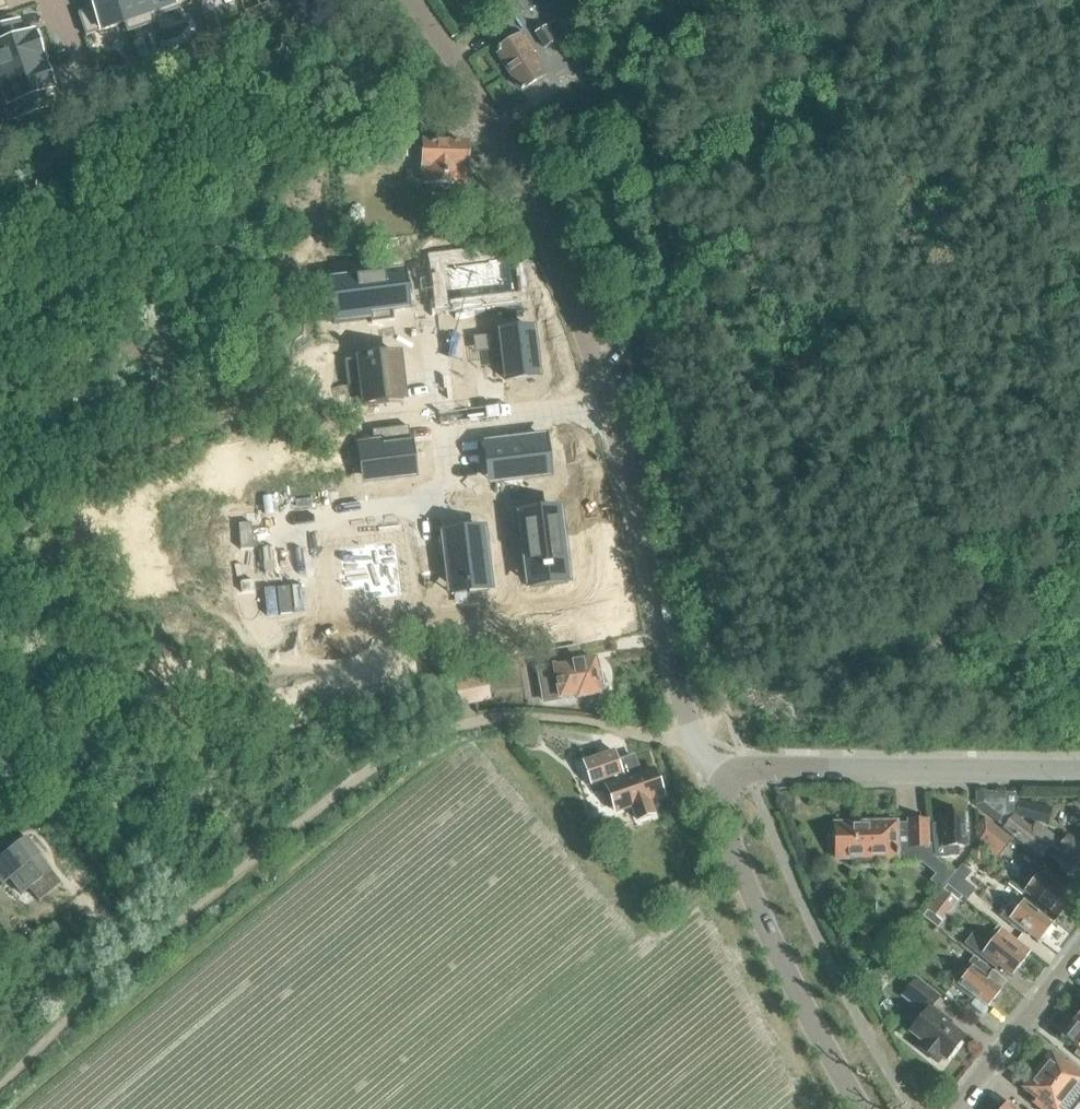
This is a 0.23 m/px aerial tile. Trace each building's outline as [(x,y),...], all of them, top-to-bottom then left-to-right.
[(77,13),(85,35),(100,30),(124,22),(117,0),(89,0),(92,8),(77,13)] [(124,22),(128,32),(153,23),(151,18),(145,0),(117,0),(124,22)] [(151,18),(190,4),(189,0),(145,0),(151,18)] [(268,2),(256,6),(260,18),(272,13),(268,2)] [(560,49),(572,42),(557,18),(534,33),(544,49),(556,42),(560,49)] [(216,19),(205,23),(208,32),(219,28),(216,19)] [(0,28),(0,76),(43,61),(47,59),(37,31),(18,38),(13,23),(0,28)] [(500,52),(498,54),(520,89),(522,88),(522,89),(546,74),(533,53),(536,51),(525,34),(498,51),(500,52)] [(148,55),(138,59),(141,69),(151,65),(148,55)] [(0,76),(0,102),(7,122),(43,109),(38,94),(53,89),(51,85),(56,84),(49,65),(45,67),(43,61),(0,76)] [(466,145),(421,144),(420,183),(465,184),(465,171),(466,171),(466,145)] [(511,258),(448,266),(451,289),(459,288),(461,298),(480,296),(480,297),(492,296),(492,294),(515,292),(511,258)] [(399,271),(327,279),(333,322),(370,317),(371,322),(393,319),(392,308),(403,307),(399,271)] [(500,333),(486,335),(488,351),(502,349),(505,380),(539,376),(532,329),(500,333)] [(393,354),(339,361),(342,385),(356,383),(359,403),(399,398),(393,354)] [(373,441),(362,442),(367,479),(414,474),(408,426),(372,431),(373,441)] [(503,442),(486,444),(491,482),(548,475),(543,436),(522,439),(522,442),(504,444),(503,442)] [(559,510),(521,514),(530,584),(567,579),(559,510)] [(482,528),(443,533),(450,585),(466,583),(466,585),(470,585),(470,582),(487,580),(488,589),(488,590),(489,590),(482,528)] [(365,550),(340,553),(343,576),(342,576),(343,582),(344,581),(346,592),(364,589),(366,603),(399,599),(397,585),(402,584),(397,545),(376,548),(376,546),(375,546),(375,547),(366,548),(364,548),(365,550)] [(554,666),(539,669),(544,701),(562,698),(577,696),(577,698),(601,694),(600,692),(605,691),(601,671),(597,672),(594,659),(581,662),(578,662),(575,645),(563,647),(551,649),(554,666)] [(455,679),(459,701),(489,695),(485,673),(455,679)] [(523,744),(535,745),(536,733),(524,733),(523,744)] [(604,792),(610,808),(614,807),(615,812),(632,806),(637,819),(653,813),(648,800),(662,795),(660,790),(663,789),(657,773),(655,774),(653,769),(639,774),(634,760),(619,766),(614,751),(583,762),(591,785),(604,780),(608,791),(604,792)] [(976,790),(976,806),(1003,827),(1002,828),(1042,858),(1049,849),(1055,853),(1056,851),(1075,866),(1079,860),(1079,846),(1079,848),(1066,838),(1062,845),(1033,822),(1030,826),(1014,814),(1007,808),(1007,791),(976,790)] [(942,824),(931,824),(934,856),(937,858),(948,858),(948,857),(958,856),(958,846),(964,846),(963,816),(941,816),(942,824)] [(977,847),(993,860),(1009,841),(982,820),(975,829),(976,846),(977,847)] [(909,824),(896,825),(896,823),(869,823),(869,826),(834,827),(834,835),(830,835),(830,850),(835,850),(835,858),(853,858),(853,867),(879,866),(878,857),(896,857),(896,856),(898,856),(898,848),(927,848),(926,821),(909,821),(909,824)] [(0,840),(0,855),(11,846),(3,837),(0,840)] [(0,864),(0,881),(7,888),(14,882),(27,897),(35,891),(44,904),(65,886),(41,859),(43,857),(29,842),(0,864)] [(955,873),(946,884),(967,901),(975,890),(964,881),(971,872),(961,864),(955,873)] [(1061,886),(1040,870),(1023,892),(1058,918),(1070,902),(1057,891),(1061,886)] [(947,885),(921,917),(936,929),(961,897),(947,885)] [(1015,912),(1008,906),(999,917),(1003,921),(1022,935),(1025,932),(1039,943),(1052,926),(1022,903),(1015,912)] [(972,934),(964,944),(996,970),(999,966),(1012,977),(1025,960),(1011,949),(1016,942),(997,927),(991,934),(996,937),(988,947),(972,934)] [(895,951),(905,960),(914,949),(904,940),(895,951)] [(958,973),(950,983),(971,1000),(974,996),(988,1007),(1001,991),(1000,990),(1006,983),(973,958),(968,965),(971,967),(963,977),(958,973)] [(858,972),(862,976),(868,976),(872,972),(872,966),(868,961),(862,962),(858,966),(858,972)] [(940,997),(916,979),(902,997),(923,1014),(908,1033),(918,1041),(914,1045),(938,1064),(942,1060),(944,1062),(964,1036),(950,1025),(951,1023),(932,1008),(940,997)] [(869,992),(874,995),(879,993),(879,987),(874,984),(869,987),(869,992)] [(1063,1038),(1079,1051),(1075,1056),(1079,1060),(1079,1018),(1063,1038)] [(1044,1063),(1036,1073),(1071,1100),(1079,1107),(1079,1072),(1067,1062),(1064,1066),(1050,1055),(1044,1063)] [(1036,1073),(1023,1090),(1036,1100),(1033,1104),(1039,1108),(1079,1108),(1079,1107),(1071,1100),(1036,1073)]
